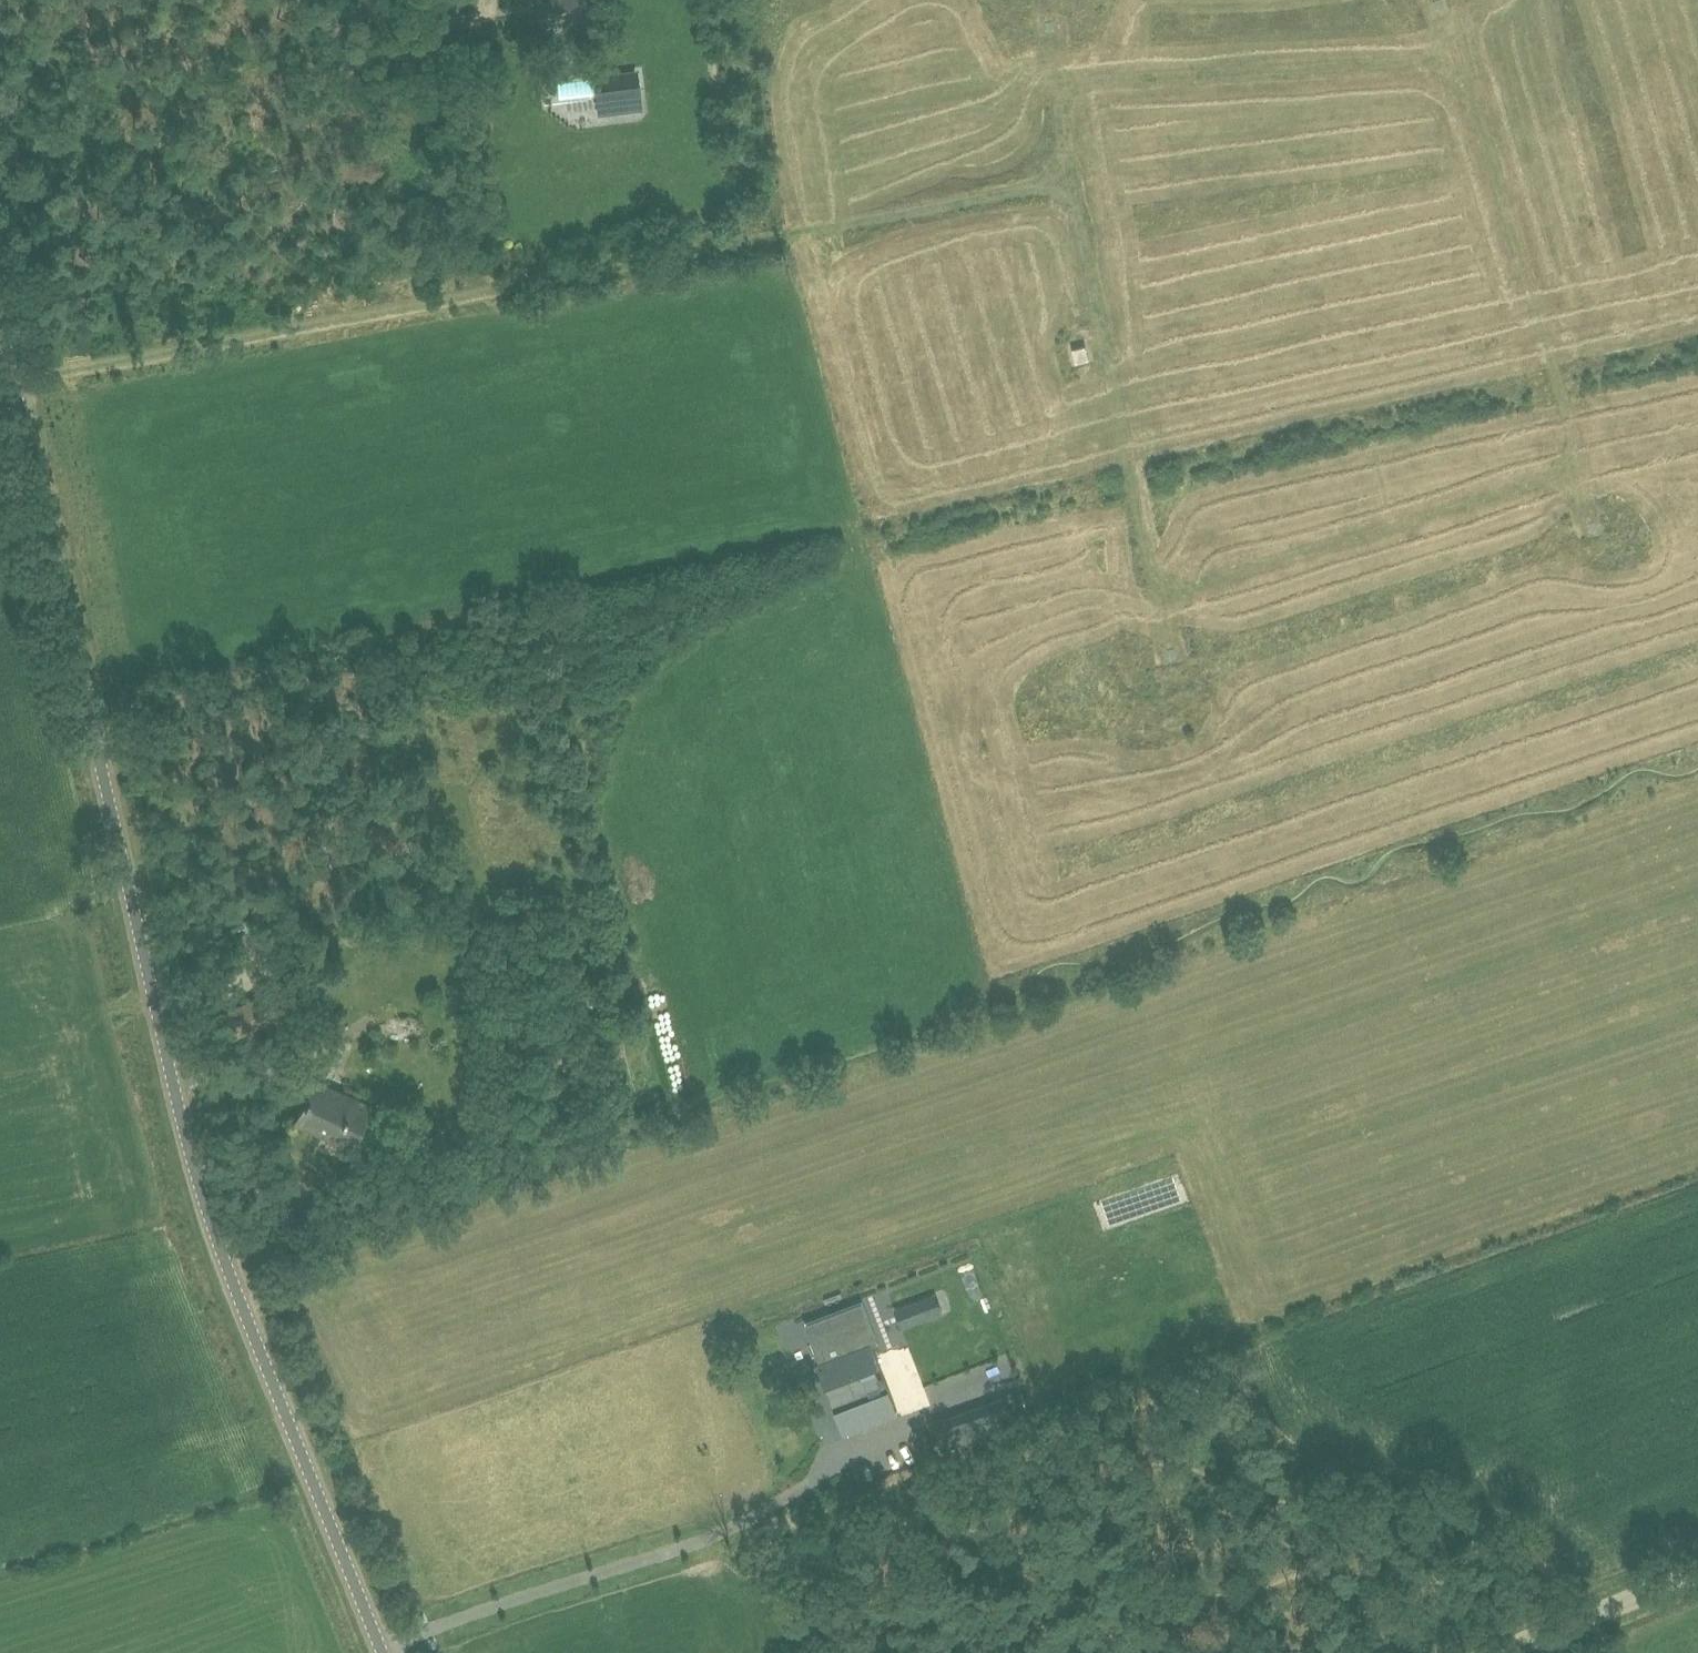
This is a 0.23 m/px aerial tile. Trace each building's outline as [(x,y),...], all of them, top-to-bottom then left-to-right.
[(596,74),(598,92),(638,86),(636,69),(596,74)] [(131,707),(142,704),(140,697),(129,700),(131,707)] [(598,1005),(595,994),(586,997),(589,1008),(598,1005)] [(350,1147),(370,1105),(315,1080),(295,1122),(350,1147)] [(898,1414),(871,1342),(876,1340),(862,1302),(805,1324),(819,1362),(817,1363),(844,1434),(898,1414)] [(909,1461),(944,1448),(986,1435),(977,1407),(936,1423),(899,1434),(909,1461)]
